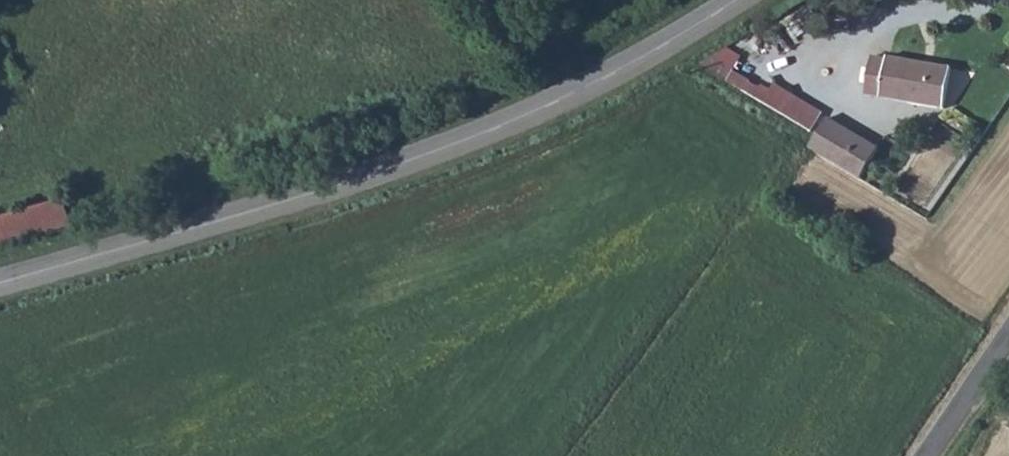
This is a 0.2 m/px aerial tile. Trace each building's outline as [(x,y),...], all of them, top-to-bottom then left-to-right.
[(813,131),(823,115),(716,50),(705,66),(813,131)] [(887,61),(872,58),(866,95),(943,108),(950,69),(888,58),(887,61)] [(879,149),(827,119),(809,149),(861,180),(879,149)] [(64,196),(0,214),(0,243),(72,223),(64,196)]
